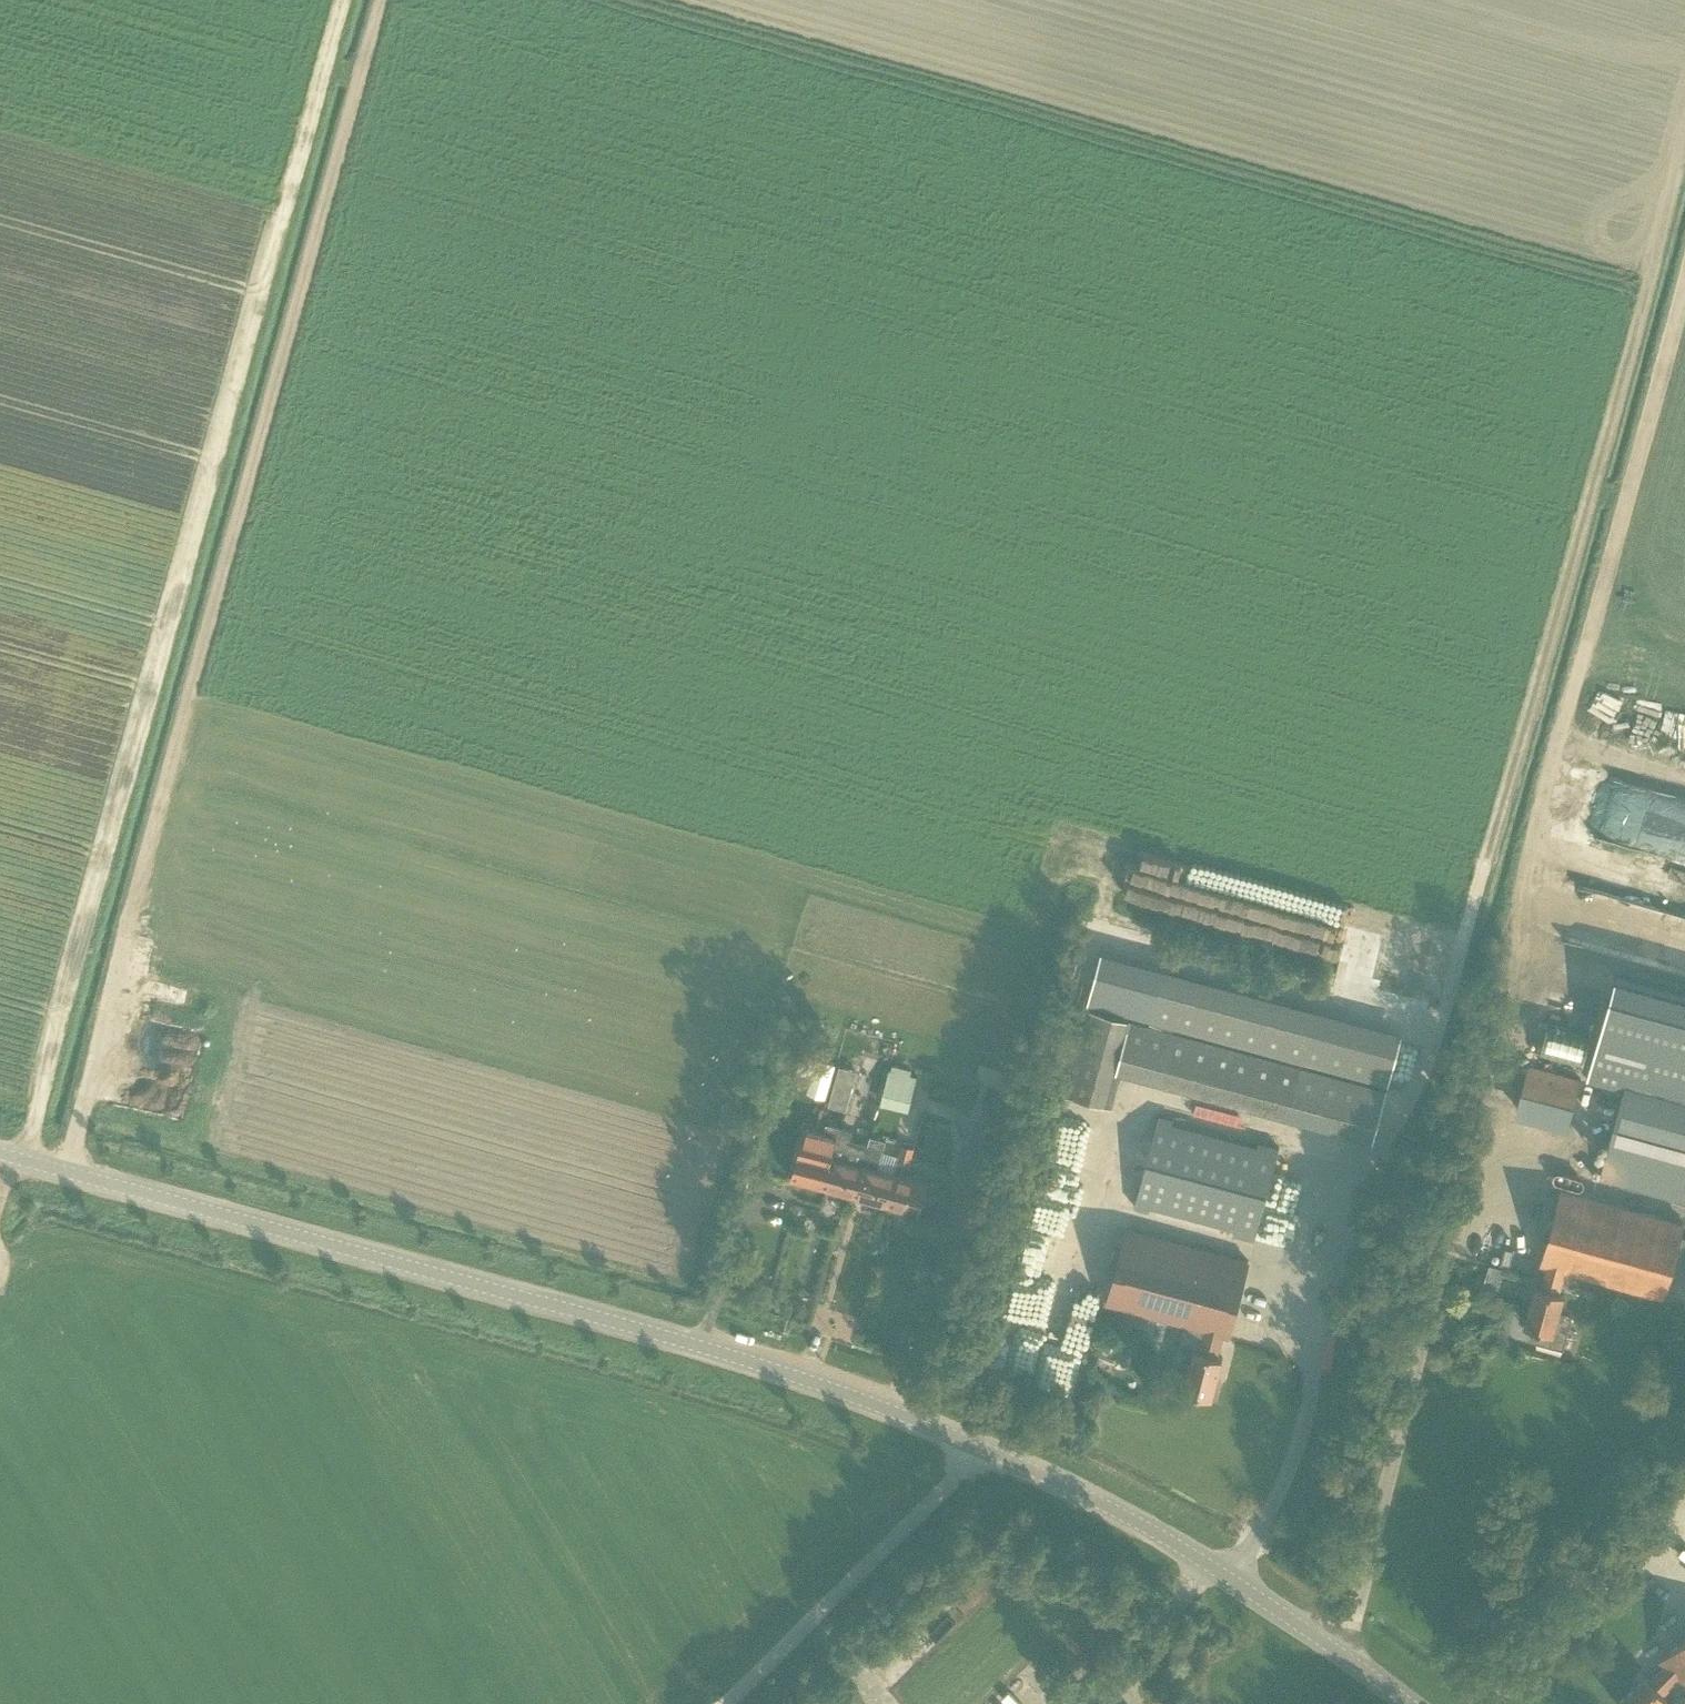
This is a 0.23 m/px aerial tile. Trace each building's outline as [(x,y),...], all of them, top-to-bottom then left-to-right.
[(1099,952),(1086,1002),(1386,1083),(1400,1033),(1099,952)] [(1585,1080),(1622,1090),(1628,1070),(1684,1086),(1684,996),(1613,977),(1585,1080)] [(1081,1006),(1057,1092),(1123,1110),(1132,1075),(1146,1023),(1081,1006)] [(1146,1023),(1132,1075),(1373,1140),(1387,1088),(1146,1023)] [(1569,1124),(1581,1079),(1527,1064),(1515,1109),(1569,1124)] [(1599,1177),(1684,1200),(1684,1086),(1628,1070),(1622,1090),(1599,1177)] [(1254,1239),(1279,1145),(1159,1113),(1134,1206),(1254,1239)] [(823,1187),(840,1127),(839,1126),(831,1154),(801,1145),(791,1178),(823,1187)] [(869,1142),(850,1137),(852,1130),(840,1127),(823,1187),(854,1196),(869,1142)] [(894,1171),(875,1166),(883,1138),(871,1135),(869,1142),(854,1196),(885,1204),(894,1171)] [(894,1171),(885,1204),(917,1213),(921,1197),(933,1200),(938,1185),(926,1181),(926,1180),(906,1174),(914,1147),(901,1144),(894,1171)] [(1558,1313),(1563,1293),(1559,1292),(1565,1271),(1662,1297),(1682,1222),(1561,1190),(1541,1264),(1546,1266),(1540,1287),(1535,1286),(1524,1325),(1540,1329),(1536,1342),(1562,1349),(1571,1316),(1558,1313)] [(1194,1350),(1184,1388),(1212,1396),(1222,1357),(1217,1355),(1223,1334),(1228,1335),(1248,1261),(1126,1228),(1106,1303),(1186,1324),(1179,1347),(1194,1350)] [(1347,1510),(1344,1519),(1352,1521),(1354,1512),(1347,1510)] [(1660,1660),(1664,1663),(1648,1679),(1645,1675),(1616,1703),(1667,1703),(1668,1701),(1667,1701),(1664,1697),(1665,1696),(1662,1693),(1678,1677),(1684,1685),(1684,1635),(1660,1660)]
